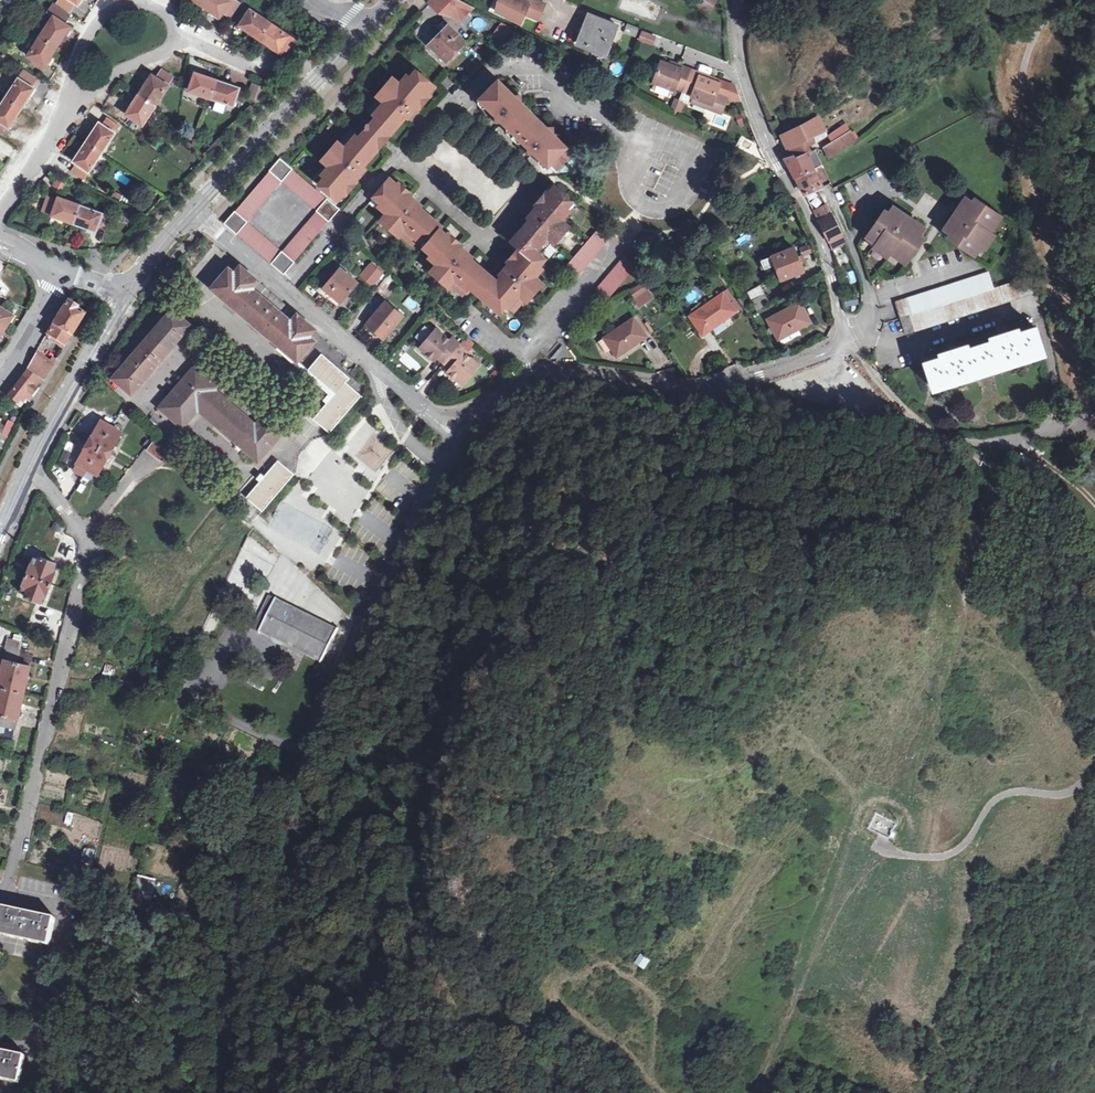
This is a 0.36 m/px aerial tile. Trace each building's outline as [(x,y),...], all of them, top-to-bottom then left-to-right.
[(57,5),(70,13),(75,4),(78,6),(82,0),(60,0),(57,5)] [(230,2),(227,0),(192,0),(219,18),(230,2)] [(473,17),(468,13),(472,8),(457,0),(433,0),(429,4),(440,14),(445,9),(459,22),(460,21),(465,26),(473,17)] [(504,1),(498,12),(521,24),(525,15),(538,22),(545,4),(534,0),(521,0),(521,1),(518,0),(504,0),(504,1)] [(696,4),(710,12),(717,0),(699,0),(696,4)] [(48,13),(53,17),(64,24),(70,16),(54,5),(48,13)] [(762,17),(763,8),(748,6),(747,14),(762,17)] [(250,11),(239,27),(285,58),(296,43),(250,11)] [(608,51),(617,27),(589,15),(578,43),(598,51),(599,48),(608,51)] [(44,67),(65,34),(69,27),(64,24),(53,17),(28,57),(44,67)] [(505,26),(499,34),(508,39),(515,31),(505,26)] [(69,27),(65,34),(68,36),(73,29),(69,27)] [(446,62),(465,43),(448,27),(429,45),(446,62)] [(638,31),(626,27),(623,34),(635,38),(638,31)] [(316,29),(306,39),(312,46),(322,35),(316,29)] [(638,40),(651,46),(655,37),(642,31),(638,40)] [(683,67),(681,70),(661,62),(653,84),(674,92),(675,89),(692,96),(691,98),(709,105),(708,110),(722,116),(727,100),(716,96),(720,85),(701,78),(702,75),(683,67)] [(161,71),(156,79),(152,77),(127,116),(131,118),(126,126),(139,133),(173,79),(161,71)] [(417,72),(410,80),(415,84),(422,76),(417,72)] [(34,82),(21,74),(0,108),(0,133),(1,134),(5,127),(9,129),(34,90),(31,88),(34,82)] [(233,107),(239,89),(196,74),(189,92),(233,107)] [(377,119),(372,126),(388,140),(405,120),(402,116),(405,112),(407,113),(409,114),(413,111),(413,109),(412,108),(414,106),(419,110),(430,97),(427,93),(433,86),(422,76),(415,84),(410,80),(408,77),(400,86),(397,90),(390,83),(378,97),(381,100),(370,113),(377,119)] [(446,76),(442,83),(453,90),(457,83),(446,76)] [(393,79),(390,83),(397,90),(400,86),(393,79)] [(531,147),(536,152),(543,157),(540,161),(541,164),(544,167),(548,167),(569,145),(555,132),(555,127),(549,127),(523,103),(523,96),(517,97),(500,81),(478,103),(479,108),(482,111),(486,111),(489,108),(498,116),(505,122),(510,127),(508,130),(508,135),(518,144),(522,144),(525,141),(531,147)] [(253,84),(248,99),(258,102),(263,96),(266,88),(253,84)] [(437,89),(433,86),(427,93),(430,97),(437,89)] [(709,105),(691,98),(690,104),(708,110),(709,105)] [(684,103),(674,99),(670,109),(680,113),(684,103)] [(501,126),(505,122),(498,116),(494,121),(501,126)] [(782,136),(788,149),(802,143),(805,150),(815,145),(813,138),(825,132),(819,118),(782,136)] [(107,119),(102,126),(99,124),(73,163),(76,164),(70,174),(85,182),(120,128),(107,119)] [(372,126),(367,132),(383,146),(388,140),(372,126)] [(331,182),(325,189),(336,199),(342,192),(346,195),(358,182),(352,176),(355,174),(356,175),(358,174),(361,171),(360,169),(358,167),(361,164),(364,167),(383,146),(367,132),(360,139),(353,133),(342,146),(339,143),(328,156),(335,162),(331,167),(324,176),(326,178),(331,182)] [(851,136),(826,149),(831,158),(855,144),(851,136)] [(151,145),(156,152),(167,146),(162,138),(151,145)] [(788,149),(791,158),(794,156),(795,159),(807,154),(805,150),(802,143),(788,149)] [(533,156),(536,152),(531,147),(527,151),(533,156)] [(786,160),(795,178),(814,170),(823,166),(816,151),(807,154),(795,159),(794,156),(791,158),(786,160)] [(324,160),(331,167),(335,162),(328,156),(324,160)] [(268,170),(269,171),(273,174),(283,161),(280,158),(268,170)] [(282,182),(283,180),(293,170),(283,161),(273,174),(281,181),(282,182)] [(823,166),(814,170),(822,187),(831,183),(823,166)] [(293,170),(283,180),(317,210),(316,210),(317,212),(329,222),(329,221),(330,221),(340,210),(327,198),(325,199),(293,170)] [(795,178),(813,211),(827,204),(819,188),(822,187),(814,170),(795,178)] [(116,171),(113,179),(127,185),(130,177),(116,171)] [(294,260),(319,232),(308,222),(283,250),(282,249),(281,250),(247,222),(248,220),(247,219),(281,181),(273,174),(269,171),(235,211),(241,215),(230,228),(236,234),(238,233),(272,261),(271,263),(284,274),(295,261),(294,260)] [(63,191),(68,182),(56,176),(52,186),(63,191)] [(321,185),(325,189),(331,182),(326,178),(321,185)] [(391,178),(388,182),(395,189),(399,185),(391,178)] [(480,292),(492,278),(473,260),(469,265),(465,262),(467,259),(467,257),(465,254),(463,254),(461,254),(458,252),(462,247),(449,235),(446,238),(439,232),(442,228),(422,210),(419,214),(415,210),(416,208),(417,206),(416,204),(413,202),(411,204),(408,201),(412,196),(399,185),(395,189),(388,182),(378,194),(385,200),(381,205),(379,207),(389,215),(393,218),(386,225),(400,237),(402,235),(414,246),(420,239),(428,245),(434,251),(431,255),(429,257),(438,265),(442,268),(436,275),(449,287),(451,285),(464,296),(470,289),(477,295),(480,292)] [(564,206),(569,201),(554,187),(536,208),(542,213),(540,215),(537,216),(536,217),(535,219),(536,221),(538,223),(534,227),(530,224),(512,244),(521,252),(522,253),(529,246),(542,257),(553,243),(555,245),(567,232),(560,226),(564,222),(571,213),(568,210),(564,206)] [(340,202),(346,195),(342,192),(336,199),(340,202)] [(373,199),(381,205),(385,200),(378,194),(373,199)] [(110,217),(58,199),(58,201),(48,198),(43,214),(96,233),(97,229),(105,232),(110,217)] [(975,201),(972,204),(966,200),(946,230),(953,235),(950,239),(954,241),(954,243),(974,256),(981,245),(984,248),(993,235),(990,232),(1000,216),(981,203),(980,204),(975,201)] [(573,204),(569,201),(564,206),(568,210),(573,204)] [(827,204),(813,211),(830,242),(833,252),(846,246),(843,237),(827,204)] [(887,212),(884,217),(883,216),(871,235),(880,242),(878,246),(891,255),(894,251),(909,262),(922,243),(921,242),(924,237),(922,235),(926,229),(895,208),(891,214),(887,212)] [(228,226),(230,228),(241,215),(235,211),(234,210),(227,219),(230,223),(228,226)] [(319,232),(329,222),(317,212),(308,222),(319,232)] [(769,222),(774,219),(771,213),(764,216),(765,219),(757,223),(759,226),(769,222)] [(382,222),(386,225),(393,218),(389,215),(382,222)] [(782,238),(774,219),(769,222),(775,235),(776,234),(778,240),(782,238)] [(570,228),(564,222),(560,226),(567,232),(570,228)] [(736,244),(750,240),(748,233),(734,237),(736,244)] [(577,277),(607,244),(596,234),(567,268),(577,277)] [(801,247),(804,255),(818,250),(816,242),(801,247)] [(424,249),(431,255),(434,251),(428,245),(424,249)] [(536,263),(542,257),(529,246),(522,253),(521,252),(510,265),(514,269),(511,272),(509,272),(508,273),(507,275),(507,277),(509,279),(506,283),(502,279),(498,283),(490,293),(494,296),(490,301),(489,303),(502,314),(507,308),(514,313),(526,300),(528,302),(540,289),(533,283),(536,279),(544,270),(541,267),(536,263)] [(771,252),(773,258),(785,253),(783,248),(771,252)] [(785,253),(773,258),(782,281),(804,273),(800,264),(797,257),(794,249),(785,253)] [(772,256),(761,259),(764,269),(775,266),(772,256)] [(546,261),(542,257),(536,263),(541,267),(546,261)] [(636,269),(624,259),(594,292),(606,303),(636,269)] [(382,273),(373,264),(361,278),(371,286),(382,273)] [(432,272),(436,275),(442,268),(438,265),(432,272)] [(252,290),(258,283),(240,268),(235,275),(229,269),(211,290),(297,362),(314,343),(310,339),(316,332),(266,290),(260,297),(252,290)] [(341,303),(357,284),(341,269),(324,289),(341,303)] [(917,306),(919,314),(995,290),(990,274),(914,298),(917,306)] [(919,314),(902,320),(907,335),(1043,294),(1039,277),(995,290),(919,314)] [(480,292),(490,301),(494,296),(490,293),(498,283),(492,278),(480,292)] [(543,285),(536,279),(533,283),(540,289),(543,285)] [(642,281),(628,292),(640,307),(654,297),(642,281)] [(266,290),(258,283),(252,290),(260,297),(266,290)] [(748,294),(752,301),(764,294),(760,287),(748,294)] [(735,312),(722,292),(688,315),(701,334),(735,312)] [(12,317),(0,309),(7,298),(0,294),(0,335),(12,317)] [(764,294),(752,301),(757,310),(769,303),(764,294)] [(415,314),(421,306),(409,296),(402,304),(415,314)] [(845,307),(859,305),(858,298),(844,301),(845,307)] [(897,304),(899,312),(917,306),(914,298),(897,304)] [(77,309),(67,302),(48,334),(64,345),(83,315),(76,310),(77,309)] [(384,339),(404,317),(387,302),(367,325),(384,339)] [(811,323),(800,302),(768,320),(780,340),(811,323)] [(899,312),(902,320),(919,314),(917,306),(899,312)] [(191,327),(172,310),(142,345),(113,379),(132,396),(147,378),(149,379),(156,372),(154,370),(169,353),(170,354),(177,347),(175,345),(191,327)] [(651,336),(637,316),(603,340),(612,352),(616,348),(622,356),(651,336)] [(424,345),(432,337),(424,330),(416,339),(424,345)] [(940,355),(941,359),(926,364),(933,388),(949,383),(949,385),(968,379),(967,378),(1009,364),(1010,366),(1027,361),(1026,359),(1043,354),(1036,330),(1019,335),(1018,331),(1000,336),(1002,341),(960,354),(958,349),(940,355)] [(456,349),(450,343),(436,331),(432,337),(424,345),(420,351),(434,362),(437,359),(443,365),(450,371),(447,374),(462,386),(479,368),(464,356),(456,349)] [(452,341),(450,343),(456,349),(459,346),(452,341)] [(459,346),(456,349),(464,356),(466,353),(459,346)] [(405,353),(399,360),(414,373),(420,366),(405,353)] [(339,370),(322,356),(309,372),(337,395),(346,384),(350,380),(339,370)] [(28,370),(37,377),(42,370),(33,363),(28,370)] [(198,411),(257,461),(283,431),(266,415),(256,427),(215,392),(208,386),(212,382),(195,368),(159,409),(182,429),(198,411)] [(37,377),(28,370),(25,379),(24,378),(8,396),(21,407),(24,402),(23,401),(25,398),(30,400),(42,381),(37,377)] [(218,388),(212,382),(208,386),(215,392),(218,388)] [(330,434),(360,397),(346,384),(337,395),(315,421),(330,434)] [(123,434),(101,422),(77,464),(99,477),(123,434)] [(283,431),(257,461),(259,463),(285,433),(283,431)] [(163,463),(172,452),(157,441),(149,452),(163,463)] [(263,512),(295,475),(279,462),(247,499),(263,512)] [(22,593),(28,595),(27,597),(42,603),(46,593),(49,594),(56,576),(53,575),(56,565),(42,559),(41,561),(34,559),(22,593)] [(270,613),(264,624),(260,632),(322,663),(336,633),(274,603),(268,600),(263,610),(270,613)] [(270,613),(263,610),(257,621),(264,624),(270,613)] [(19,650),(20,641),(6,639),(5,649),(19,650)] [(6,662),(0,687),(0,715),(19,720),(30,667),(6,662)] [(105,664),(104,675),(115,677),(117,666),(105,664)] [(137,900),(154,901),(156,878),(139,877),(137,900)] [(0,908),(0,937),(50,948),(56,920),(0,908)] [(640,953),(633,963),(645,971),(652,960),(640,953)] [(0,1052),(0,1081),(20,1085),(26,1058),(0,1052)] [(919,1069),(921,1079),(929,1078),(927,1068),(919,1069)]
